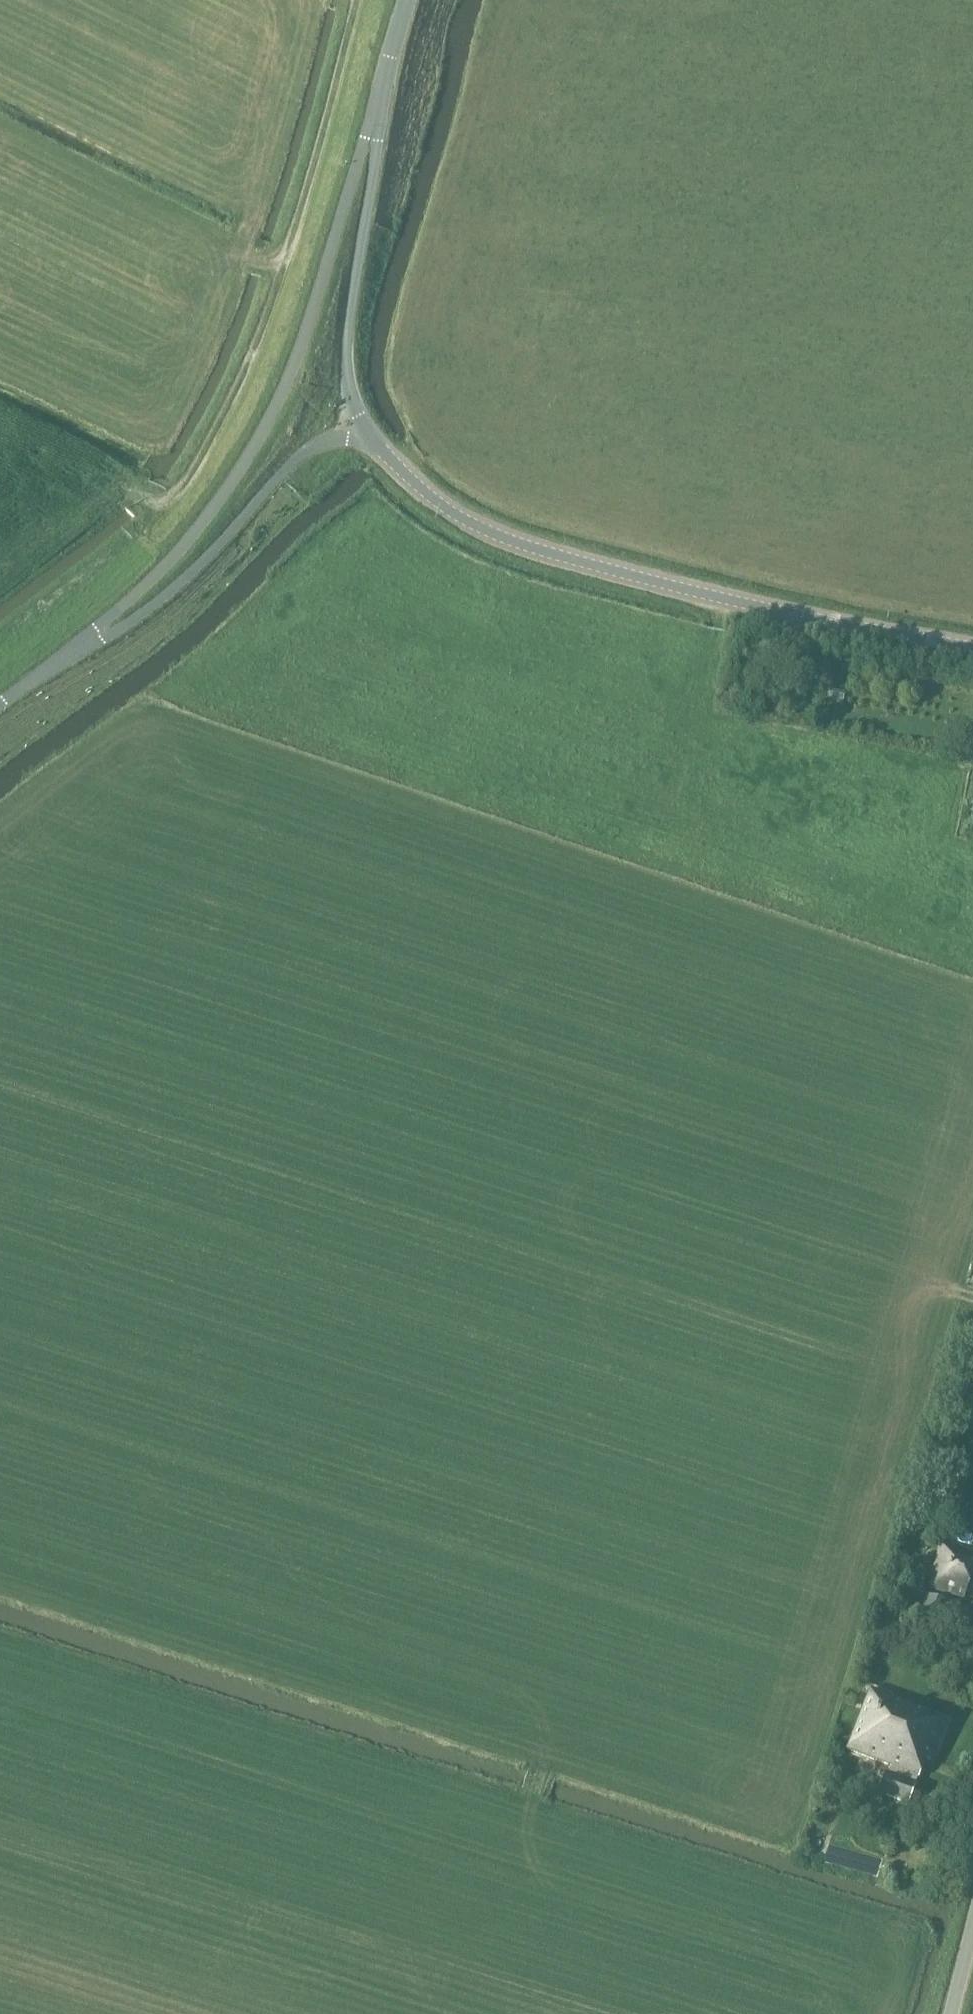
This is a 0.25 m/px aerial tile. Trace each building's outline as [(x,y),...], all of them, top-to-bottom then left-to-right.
[(972,1568),(972,1553),(943,1544),(929,1589),(964,1599),(972,1568)] [(950,1604),(927,1597),(921,1616),(944,1623),(950,1604)] [(849,1748),(890,1765),(886,1775),(884,1774),(876,1794),(908,1806),(916,1786),(915,1785),(919,1776),(926,1761),(931,1763),(947,1721),(871,1691),(849,1748)]
